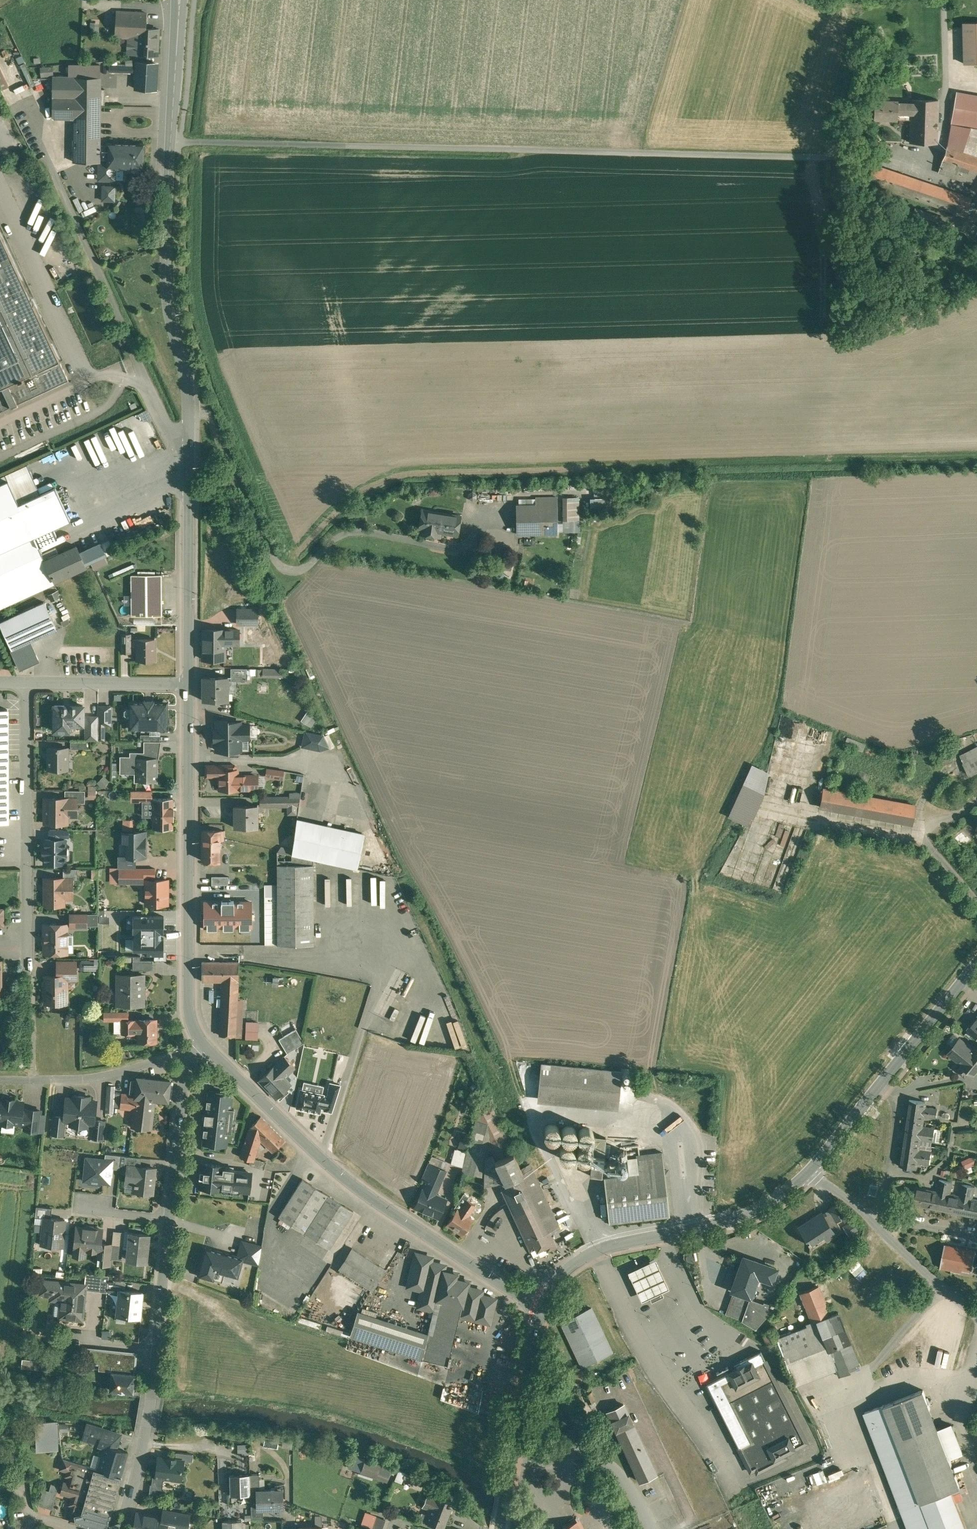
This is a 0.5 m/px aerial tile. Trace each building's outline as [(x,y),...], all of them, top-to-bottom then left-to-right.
[(146,13),(116,12),(115,38),(138,39),(138,28),(145,29),(146,13)] [(963,23),(964,64),(976,63),(976,23),(963,23)] [(158,30),(145,29),(138,28),(138,39),(137,54),(157,55),(158,30)] [(156,64),(137,63),(136,76),(136,89),(155,90),(156,64)] [(69,64),(69,78),(100,78),(100,65),(69,64)] [(69,78),(53,78),(53,106),(75,106),(99,106),(100,105),(104,105),(105,89),(100,89),(100,78),(69,78)] [(951,124),(976,129),(976,96),(956,93),(951,124)] [(938,100),(912,99),(911,103),(911,113),(910,142),(937,143),(938,100)] [(897,101),(874,100),(874,118),(897,119),(897,113),(911,113),(911,103),(897,103),(897,101)] [(75,106),(53,106),(53,117),(75,118),(75,106)] [(99,106),(75,106),(75,118),(74,149),(87,150),(87,163),(98,163),(107,163),(108,145),(99,144),(99,106)] [(143,146),(108,145),(107,163),(116,163),(116,168),(132,169),(132,163),(142,164),(143,146)] [(947,145),(938,172),(972,184),(971,189),(976,191),(976,155),(947,145)] [(107,163),(98,163),(97,180),(115,181),(116,168),(116,163),(107,163)] [(972,197),(874,164),(867,183),(901,194),(966,216),(972,197)] [(871,169),(860,165),(855,178),(867,182),(871,169)] [(115,187),(103,187),(102,201),(115,201),(115,187)] [(947,218),(914,207),(909,222),(941,233),(947,218)] [(69,380),(0,226),(0,412),(69,380)] [(0,478),(0,597),(51,574),(45,561),(41,553),(43,553),(42,552),(41,553),(38,546),(39,546),(39,545),(38,546),(34,538),(17,500),(6,476),(0,478)] [(17,500),(34,538),(69,522),(52,485),(17,500)] [(557,498),(536,498),(537,506),(517,506),(517,534),(557,534),(557,498)] [(461,517),(429,511),(427,520),(423,519),(422,528),(420,528),(419,529),(422,529),(421,533),(434,535),(435,531),(458,535),(461,517)] [(100,544),(85,551),(80,553),(80,554),(86,567),(106,557),(100,544)] [(45,561),(51,574),(54,581),(86,567),(80,554),(80,553),(77,547),(45,561)] [(162,575),(131,575),(132,616),(162,616),(162,575)] [(55,592),(50,595),(52,601),(58,598),(55,592)] [(0,618),(0,625),(10,647),(19,667),(39,658),(30,638),(56,627),(43,599),(0,618)] [(258,610),(238,610),(237,624),(257,624),(258,610)] [(239,630),(204,630),(203,660),(209,660),(211,662),(217,662),(219,660),(224,660),(224,644),(239,644),(239,630)] [(130,635),(121,635),(122,654),(130,654),(130,635)] [(155,639),(134,639),(134,647),(137,647),(137,661),(154,661),(155,639)] [(247,669),(231,668),(230,681),(247,681),(247,669)] [(227,677),(203,678),(203,701),(228,701),(228,694),(225,694),(225,678),(227,678),(227,677)] [(153,701),(144,701),(144,703),(131,703),(131,708),(127,708),(124,711),(124,715),(127,718),(134,718),(134,726),(140,726),(140,729),(152,729),(152,726),(165,727),(165,729),(166,729),(166,704),(153,703),(153,701)] [(64,706),(54,706),(54,731),(64,731),(64,725),(83,725),(84,706),(83,706),(82,707),(64,707),(64,706)] [(111,707),(99,707),(99,717),(98,717),(98,741),(104,741),(104,725),(111,725),(111,707)] [(98,717),(86,717),(86,741),(87,741),(98,741),(98,717)] [(239,723),(227,723),(227,721),(217,721),(217,730),(214,730),(214,742),(217,742),(217,751),(231,751),(231,754),(239,754),(239,751),(241,751),(241,739),(249,739),(249,726),(239,726),(239,723)] [(323,735),(306,732),(303,747),(320,750),(329,748),(323,735)] [(150,742),(144,741),(144,754),(159,754),(159,742),(150,742)] [(947,742),(937,746),(946,766),(955,761),(947,742)] [(67,747),(48,747),(48,770),(65,770),(65,754),(67,754),(67,747)] [(152,758),(139,758),(139,752),(130,752),(130,757),(122,757),(122,767),(126,767),(126,772),(136,772),(136,782),(157,782),(157,772),(156,772),(156,761),(152,758)] [(220,766),(207,767),(207,777),(220,777),(220,771),(220,766)] [(753,766),(730,816),(747,825),(751,818),(753,819),(763,797),(769,772),(753,766)] [(283,771),(268,769),(266,777),(282,779),(283,771)] [(257,776),(237,777),(237,771),(235,771),(220,771),(220,777),(220,778),(218,778),(218,784),(220,784),(220,790),(237,790),(237,789),(257,789),(257,776)] [(915,805),(824,789),(820,807),(912,823),(915,805)] [(85,791),(65,791),(65,799),(77,799),(77,803),(85,803),(85,791)] [(300,797),(278,798),(278,806),(287,806),(287,814),(298,814),(300,797)] [(65,799),(45,798),(45,823),(67,824),(67,810),(77,811),(77,803),(77,799),(65,799)] [(278,798),(261,798),(261,806),(257,806),(278,806),(278,798)] [(173,799),(153,799),(153,828),(173,828),(173,807),(174,807),(174,801),(173,801),(173,799)] [(257,806),(235,806),(235,828),(258,828),(257,806)] [(352,831),(297,818),(292,855),(334,864),(341,834),(350,836),(352,831)] [(68,830),(50,830),(50,838),(61,838),(68,838),(68,830)] [(145,831),(135,831),(134,833),(123,833),(123,857),(125,857),(125,858),(135,858),(143,857),(143,840),(145,840),(145,831)] [(224,831),(203,831),(203,861),(220,861),(220,856),(222,856),(222,846),(220,847),(220,840),(224,840),(224,831)] [(350,836),(341,834),(334,864),(357,869),(364,839),(361,838),(362,833),(352,831),(350,836)] [(962,832),(955,838),(961,846),(966,842),(967,843),(971,840),(968,836),(966,837),(962,832)] [(61,838),(51,838),(51,840),(45,840),(45,848),(43,848),(43,855),(45,855),(45,863),(51,863),(51,864),(58,864),(58,863),(65,863),(65,855),(66,855),(68,853),(69,850),(67,848),(65,848),(65,840),(61,840),(61,838)] [(313,860),(277,852),(278,946),(314,945),(313,860)] [(135,858),(125,858),(125,857),(123,857),(119,857),(119,869),(135,869),(135,858)] [(77,869),(63,869),(63,878),(73,878),(73,879),(77,879),(77,869)] [(135,869),(119,869),(119,884),(143,884),(143,878),(143,869),(135,869)] [(155,869),(143,869),(143,878),(155,878),(155,869)] [(228,877),(212,877),(212,886),(228,886),(228,877)] [(63,878),(45,878),(45,894),(46,894),(46,905),(63,905),(63,891),(73,891),(73,879),(73,878),(63,878)] [(168,880),(146,880),(146,904),(155,904),(157,906),(158,904),(168,904),(168,880)] [(277,944),(277,897),(265,897),(266,944),(277,944)] [(221,902),(204,903),(205,927),(207,927),(207,930),(250,929),(250,926),(251,926),(251,902),(234,902),(234,901),(221,901),(221,902)] [(86,914),(70,914),(70,927),(86,927),(86,914)] [(67,924),(45,924),(45,934),(44,936),(44,942),(45,943),(45,952),(47,952),(49,954),(54,954),(55,952),(65,952),(65,934),(67,934),(67,924)] [(76,961),(58,961),(58,975),(66,975),(66,976),(76,976),(76,961)] [(239,963),(201,962),(201,981),(221,981),(239,982),(239,963)] [(58,975),(45,976),(45,987),(44,989),(44,993),(45,994),(45,1002),(66,1002),(66,1001),(67,1000),(67,994),(66,992),(66,976),(66,975),(58,975)] [(144,975),(118,975),(118,993),(121,993),(121,1002),(127,1002),(127,1005),(142,1005),(142,990),(144,990),(144,975)] [(239,982),(221,981),(219,1035),(236,1036),(239,982)] [(128,1011),(104,1011),(104,1020),(128,1019),(128,1011)] [(157,1019),(139,1019),(139,1020),(123,1021),(123,1033),(135,1033),(135,1031),(139,1031),(139,1041),(157,1041),(157,1019)] [(296,1030),(279,1039),(288,1053),(305,1043),(296,1030)] [(966,1042),(963,1047),(957,1042),(950,1052),(963,1062),(962,1064),(958,1069),(965,1075),(969,1070),(975,1075),(976,1073),(976,1049),(975,1048),(974,1048),(966,1042)] [(285,1057),(261,1081),(279,1100),(289,1091),(287,1089),(292,1085),(284,1077),(288,1073),(289,1074),(295,1068),(285,1057)] [(621,1072),(541,1064),(538,1094),(618,1102),(621,1072)] [(159,1080),(137,1078),(135,1095),(134,1109),(132,1127),(151,1129),(154,1100),(168,1101),(170,1082),(166,1081),(166,1079),(159,1078),(159,1080)] [(322,1083),(298,1078),(294,1100),(299,1101),(298,1104),(320,1108),(322,1097),(319,1097),(322,1083)] [(115,1086),(107,1086),(106,1111),(113,1112),(115,1086)] [(135,1095),(122,1094),(120,1108),(134,1109),(135,1095)] [(209,1094),(204,1143),(226,1146),(231,1096),(209,1094)] [(90,1097),(74,1095),(73,1098),(66,1098),(64,1117),(64,1121),(65,1121),(93,1124),(94,1124),(94,1120),(96,1101),(90,1100),(90,1097)] [(14,1101),(14,1100),(5,1099),(5,1100),(0,1100),(0,1121),(3,1121),(2,1123),(12,1124),(12,1122),(25,1124),(27,1110),(22,1110),(23,1102),(14,1101)] [(927,1102),(910,1100),(907,1119),(923,1122),(924,1116),(936,1118),(938,1109),(926,1107),(927,1102)] [(523,1172),(492,1107),(474,1116),(476,1120),(504,1181),(502,1182),(530,1242),(528,1243),(531,1250),(536,1247),(537,1250),(546,1246),(548,1250),(557,1246),(552,1235),(550,1231),(523,1172)] [(40,1110),(27,1109),(27,1110),(25,1124),(25,1129),(38,1131),(40,1114),(40,1110)] [(64,1117),(54,1116),(52,1133),(63,1135),(65,1121),(64,1121),(64,1117)] [(284,1140),(261,1117),(250,1128),(258,1137),(273,1151),(284,1140)] [(923,1122),(907,1119),(904,1142),(920,1145),(921,1140),(933,1141),(935,1128),(923,1127),(923,1122)] [(105,1121),(94,1120),(94,1124),(93,1124),(92,1137),(103,1139),(105,1121)] [(504,1181),(476,1120),(468,1152),(463,1168),(462,1171),(485,1178),(490,1182),(502,1182),(504,1181)] [(559,1135),(559,1132),(559,1129),(557,1126),(554,1125),(551,1124),(548,1125),(546,1127),(544,1129),(543,1132),(544,1135),(546,1138),(548,1140),(552,1140),(555,1140),(557,1138),(559,1135)] [(576,1136),(577,1133),(576,1130),(574,1127),(572,1126),(569,1125),(566,1126),(563,1127),(561,1130),(561,1133),(561,1136),(563,1139),(566,1141),(569,1141),(572,1140),(575,1139),(576,1136)] [(592,1137),(593,1134),(592,1131),(590,1129),(588,1127),(585,1126),(582,1127),(579,1129),(577,1132),(577,1135),(577,1138),(579,1140),(582,1142),(585,1143),(588,1142),(591,1140),(592,1137)] [(241,1157),(240,1157),(243,1158),(251,1160),(254,1161),(255,1159),(260,1142),(257,1141),(258,1137),(250,1128),(241,1157)] [(920,1145),(904,1142),(900,1165),(917,1167),(918,1162),(930,1164),(932,1151),(919,1149),(920,1145)] [(575,1154),(575,1150),(575,1147),(573,1145),(570,1143),(567,1143),(564,1143),(562,1145),(560,1148),(559,1151),(560,1154),(562,1156),(565,1158),(568,1159),(571,1158),(573,1156),(575,1154)] [(592,1155),(592,1152),(592,1149),(590,1146),(587,1145),(584,1144),(581,1145),(578,1147),(577,1149),(576,1152),(577,1155),(579,1158),(581,1160),(584,1160),(587,1160),(590,1158),(592,1155)] [(468,1152),(455,1149),(451,1164),(463,1168),(468,1152)] [(639,1174),(604,1178),(609,1222),(670,1215),(666,1180),(669,1180),(668,1170),(665,1170),(663,1153),(637,1155),(639,1174)] [(105,1154),(105,1158),(113,1158),(112,1168),(119,1168),(120,1155),(105,1154)] [(86,1156),(84,1180),(111,1182),(112,1168),(113,1158),(105,1158),(86,1156)] [(141,1158),(126,1156),(125,1166),(128,1166),(128,1165),(140,1166),(141,1158)] [(266,1163),(255,1159),(254,1161),(251,1160),(249,1165),(264,1170),(266,1163)] [(446,1171),(429,1164),(423,1180),(427,1181),(423,1190),(437,1195),(446,1171)] [(140,1166),(128,1165),(128,1166),(127,1179),(136,1180),(135,1183),(134,1183),(134,1185),(135,1185),(134,1192),(153,1193),(154,1180),(153,1180),(154,1167),(140,1166)] [(203,1166),(200,1185),(248,1191),(250,1172),(203,1166)] [(559,1226),(532,1168),(523,1172),(550,1231),(559,1226)] [(353,1211),(302,1179),(278,1216),(330,1248),(353,1211)] [(940,1180),(937,1192),(932,1191),(928,1207),(951,1212),(955,1196),(950,1195),(953,1182),(940,1180)] [(962,1184),(960,1197),(955,1196),(951,1212),(976,1217),(976,1200),(972,1199),(975,1187),(962,1184)] [(932,1191),(916,1188),(913,1204),(928,1207),(932,1191)] [(437,1195),(423,1190),(416,1209),(439,1218),(446,1199),(437,1195)] [(474,1205),(466,1200),(459,1213),(468,1217),(474,1205)] [(52,1208),(36,1206),(35,1217),(44,1218),(44,1217),(51,1218),(52,1208)] [(459,1213),(456,1211),(448,1225),(464,1234),(473,1220),(468,1217),(459,1213)] [(842,1229),(831,1211),(823,1216),(835,1234),(842,1229)] [(821,1216),(807,1224),(800,1228),(808,1241),(808,1242),(810,1245),(811,1244),(810,1242),(824,1234),(827,1239),(835,1234),(823,1216),(822,1214),(821,1215),(821,1216)] [(51,1218),(44,1217),(44,1218),(42,1242),(52,1243),(51,1246),(62,1247),(63,1233),(62,1233),(63,1227),(64,1227),(65,1219),(51,1218)] [(93,1227),(86,1226),(86,1228),(77,1227),(74,1255),(84,1256),(85,1250),(99,1251),(98,1263),(110,1265),(112,1245),(112,1244),(101,1243),(102,1230),(93,1229),(93,1227)] [(559,1226),(550,1231),(552,1235),(562,1231),(559,1226)] [(130,1233),(113,1231),(112,1244),(112,1245),(124,1246),(125,1233),(130,1233)] [(149,1234),(130,1232),(130,1233),(128,1254),(137,1255),(136,1261),(146,1262),(149,1234)] [(262,1246),(245,1243),(243,1250),(260,1254),(262,1246)] [(964,1248),(945,1244),(940,1267),(952,1270),(953,1267),(972,1270),(976,1251),(968,1249),(969,1246),(965,1245),(964,1248)] [(386,1270),(353,1248),(339,1269),(371,1289),(373,1291),(386,1270)] [(242,1259),(207,1249),(199,1275),(213,1279),(215,1270),(237,1276),(242,1259)] [(260,1254),(243,1250),(242,1256),(253,1260),(253,1262),(259,1264),(260,1254)] [(358,1311),(350,1335),(422,1358),(445,1363),(445,1364),(449,1364),(451,1355),(449,1355),(459,1315),(489,1322),(490,1323),(496,1298),(481,1295),(482,1290),(468,1287),(469,1281),(456,1278),(458,1273),(444,1270),(445,1265),(431,1262),(432,1258),(416,1254),(415,1259),(409,1286),(434,1292),(430,1308),(434,1309),(428,1333),(358,1311)] [(776,1269),(743,1257),(732,1290),(750,1296),(757,1277),(771,1282),(776,1269)] [(659,1260),(630,1273),(644,1303),(651,1300),(649,1296),(661,1291),(663,1294),(673,1290),(659,1260)] [(102,1275),(86,1273),(84,1285),(85,1285),(85,1290),(100,1291),(102,1275)] [(121,1281),(108,1279),(107,1291),(120,1293),(120,1290),(121,1281)] [(84,1285),(42,1281),(41,1293),(43,1295),(49,1296),(51,1294),(53,1294),(53,1291),(65,1293),(63,1306),(61,1306),(60,1317),(82,1319),(85,1290),(85,1285),(84,1285)] [(817,1286),(800,1293),(811,1323),(805,1325),(806,1329),(778,1339),(795,1384),(836,1369),(838,1376),(855,1370),(853,1366),(858,1364),(838,1313),(829,1316),(817,1286)] [(142,1292),(120,1290),(120,1293),(118,1311),(126,1312),(126,1315),(139,1316),(141,1302),(142,1292)] [(651,1300),(652,1302),(664,1297),(663,1294),(661,1291),(649,1296),(651,1300)] [(749,1300),(732,1294),(725,1314),(736,1318),(742,1321),(749,1300)] [(763,1305),(749,1300),(742,1321),(752,1327),(751,1327),(755,1329),(756,1330),(773,1306),(763,1303),(763,1305)] [(561,1321),(581,1365),(611,1352),(591,1308),(561,1321)] [(773,1328),(763,1332),(767,1343),(778,1339),(773,1328)] [(88,1349),(87,1362),(113,1365),(112,1371),(110,1390),(133,1392),(134,1392),(135,1383),(134,1383),(135,1374),(135,1373),(134,1373),(136,1353),(88,1349)] [(807,1443),(765,1359),(761,1351),(734,1364),(736,1368),(728,1372),(727,1371),(720,1375),(720,1376),(706,1384),(738,1446),(750,1471),(755,1469),(757,1472),(786,1457),(784,1454),(807,1443)] [(960,1486),(923,1390),(865,1412),(902,1508),(922,1501),(951,1490),(960,1486)] [(503,1396),(490,1394),(487,1408),(500,1411),(503,1396)] [(656,1473),(623,1403),(618,1406),(607,1410),(611,1417),(607,1419),(610,1425),(613,1423),(640,1481),(656,1473)] [(55,1422),(37,1423),(38,1450),(53,1449),(56,1449),(56,1443),(56,1423),(55,1422)] [(103,1429),(86,1424),(86,1426),(82,1440),(106,1446),(108,1438),(101,1436),(103,1429)] [(119,1441),(108,1438),(106,1446),(99,1470),(121,1477),(128,1452),(117,1449),(119,1441)] [(63,1459),(62,1453),(62,1459),(68,1461),(67,1462),(69,1463),(67,1471),(70,1472),(68,1476),(71,1477),(68,1489),(60,1487),(60,1488),(73,1491),(71,1496),(74,1497),(71,1504),(74,1505),(71,1513),(74,1514),(72,1520),(82,1523),(97,1469),(63,1459)] [(175,1458),(167,1457),(167,1458),(158,1457),(156,1476),(181,1479),(182,1468),(183,1464),(183,1460),(175,1459),(175,1458)] [(417,1478),(380,1464),(378,1469),(431,1489),(432,1485),(416,1479),(417,1478)] [(97,1469),(82,1523),(102,1528),(106,1528),(121,1477),(99,1470),(97,1469)] [(259,1474),(250,1475),(250,1494),(251,1519),(263,1520),(263,1509),(257,1509),(256,1490),(260,1490),(259,1474)] [(250,1475),(230,1475),(230,1495),(250,1494),(250,1475)] [(59,1486),(51,1484),(49,1491),(57,1493),(59,1486)] [(49,1491),(43,1489),(39,1506),(52,1510),(57,1493),(49,1491)] [(192,1492),(175,1490),(174,1497),(191,1499),(192,1492)] [(260,1490),(256,1490),(257,1509),(263,1509),(283,1508),(283,1498),(280,1498),(280,1490),(260,1490)] [(922,1501),(933,1528),(966,1528),(951,1490),(922,1501)] [(437,1498),(428,1495),(423,1507),(432,1510),(437,1498)] [(453,1503),(437,1498),(432,1510),(427,1523),(443,1528),(453,1503)] [(902,1508),(910,1528),(933,1528),(922,1501),(902,1508)] [(137,1514),(134,1528),(166,1528),(167,1528),(177,1528),(178,1521),(175,1521),(177,1514),(164,1511),(163,1518),(137,1514)] [(177,1514),(175,1521),(178,1521),(177,1528),(178,1528),(186,1528),(189,1516),(177,1514)] [(577,1520),(561,1528),(582,1528),(577,1520)] [(223,1521),(223,1528),(242,1528),(241,1521),(223,1521)]
